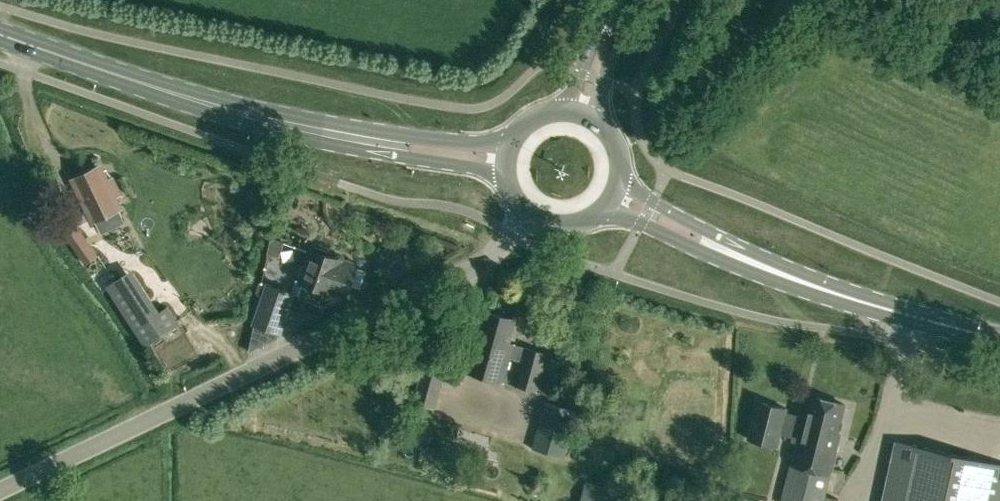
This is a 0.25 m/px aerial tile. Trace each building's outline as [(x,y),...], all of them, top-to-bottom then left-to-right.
[(75,181),(93,221),(120,209),(114,197),(122,194),(113,175),(109,177),(105,167),(101,169),(75,181)] [(66,236),(86,265),(98,255),(79,227),(66,236)] [(355,267),(356,265),(328,256),(329,253),(316,248),(315,251),(310,249),(299,282),(296,281),(292,294),(291,296),(323,307),(329,292),(345,298),(349,285),(361,289),(367,271),(355,267)] [(186,327),(173,301),(161,307),(137,262),(113,275),(150,346),(186,327)] [(263,296),(267,285),(260,283),(257,293),(263,296)] [(253,325),(278,334),(291,296),(292,294),(267,285),(263,296),(253,325)] [(528,348),(528,349),(514,345),(508,343),(515,319),(487,311),(479,339),(474,338),(465,371),(504,381),(511,356),(525,359),(518,385),(537,390),(547,353),(528,348)] [(785,413),(780,434),(798,438),(795,449),(782,500),(838,500),(838,499),(825,496),(840,435),(838,434),(845,405),(811,396),(806,418),(785,413)] [(565,457),(578,410),(545,400),(531,448),(565,457)] [(780,434),(785,413),(786,408),(757,401),(748,439),(777,447),(780,434)] [(963,457),(896,442),(883,500),(999,500),(999,465),(963,457)] [(625,491),(586,482),(582,500),(623,500),(625,491)]
